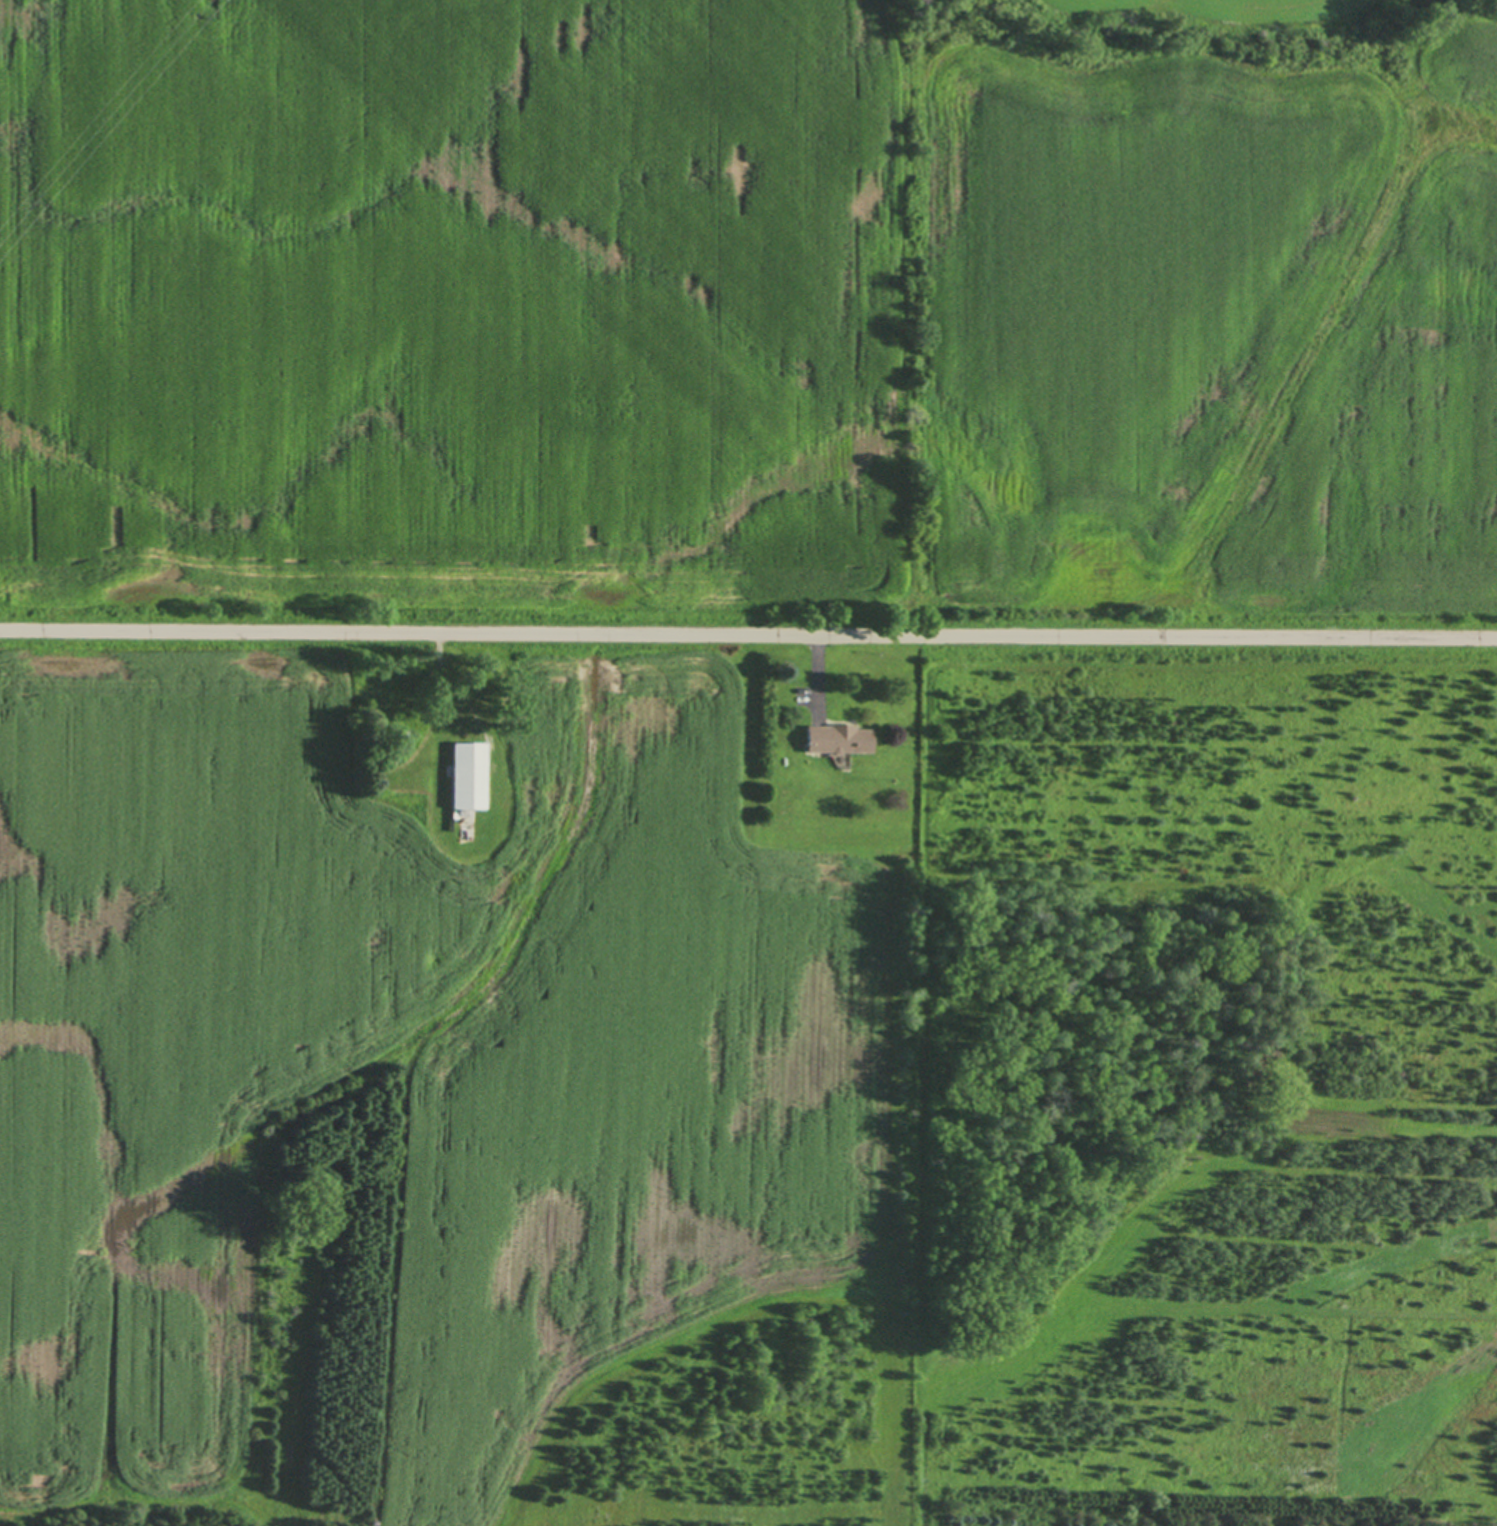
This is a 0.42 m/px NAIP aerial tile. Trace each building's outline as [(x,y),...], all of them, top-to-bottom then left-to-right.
[(853,723),(853,729),(870,729),(870,750),(839,750),(839,753),(831,753),(831,750),(805,750),(805,725),(830,725),(830,723),(853,723)] [(435,737),(427,742),(424,737),(432,732),(435,737)] [(485,744),(485,808),(451,808),(452,744),(485,744)]
